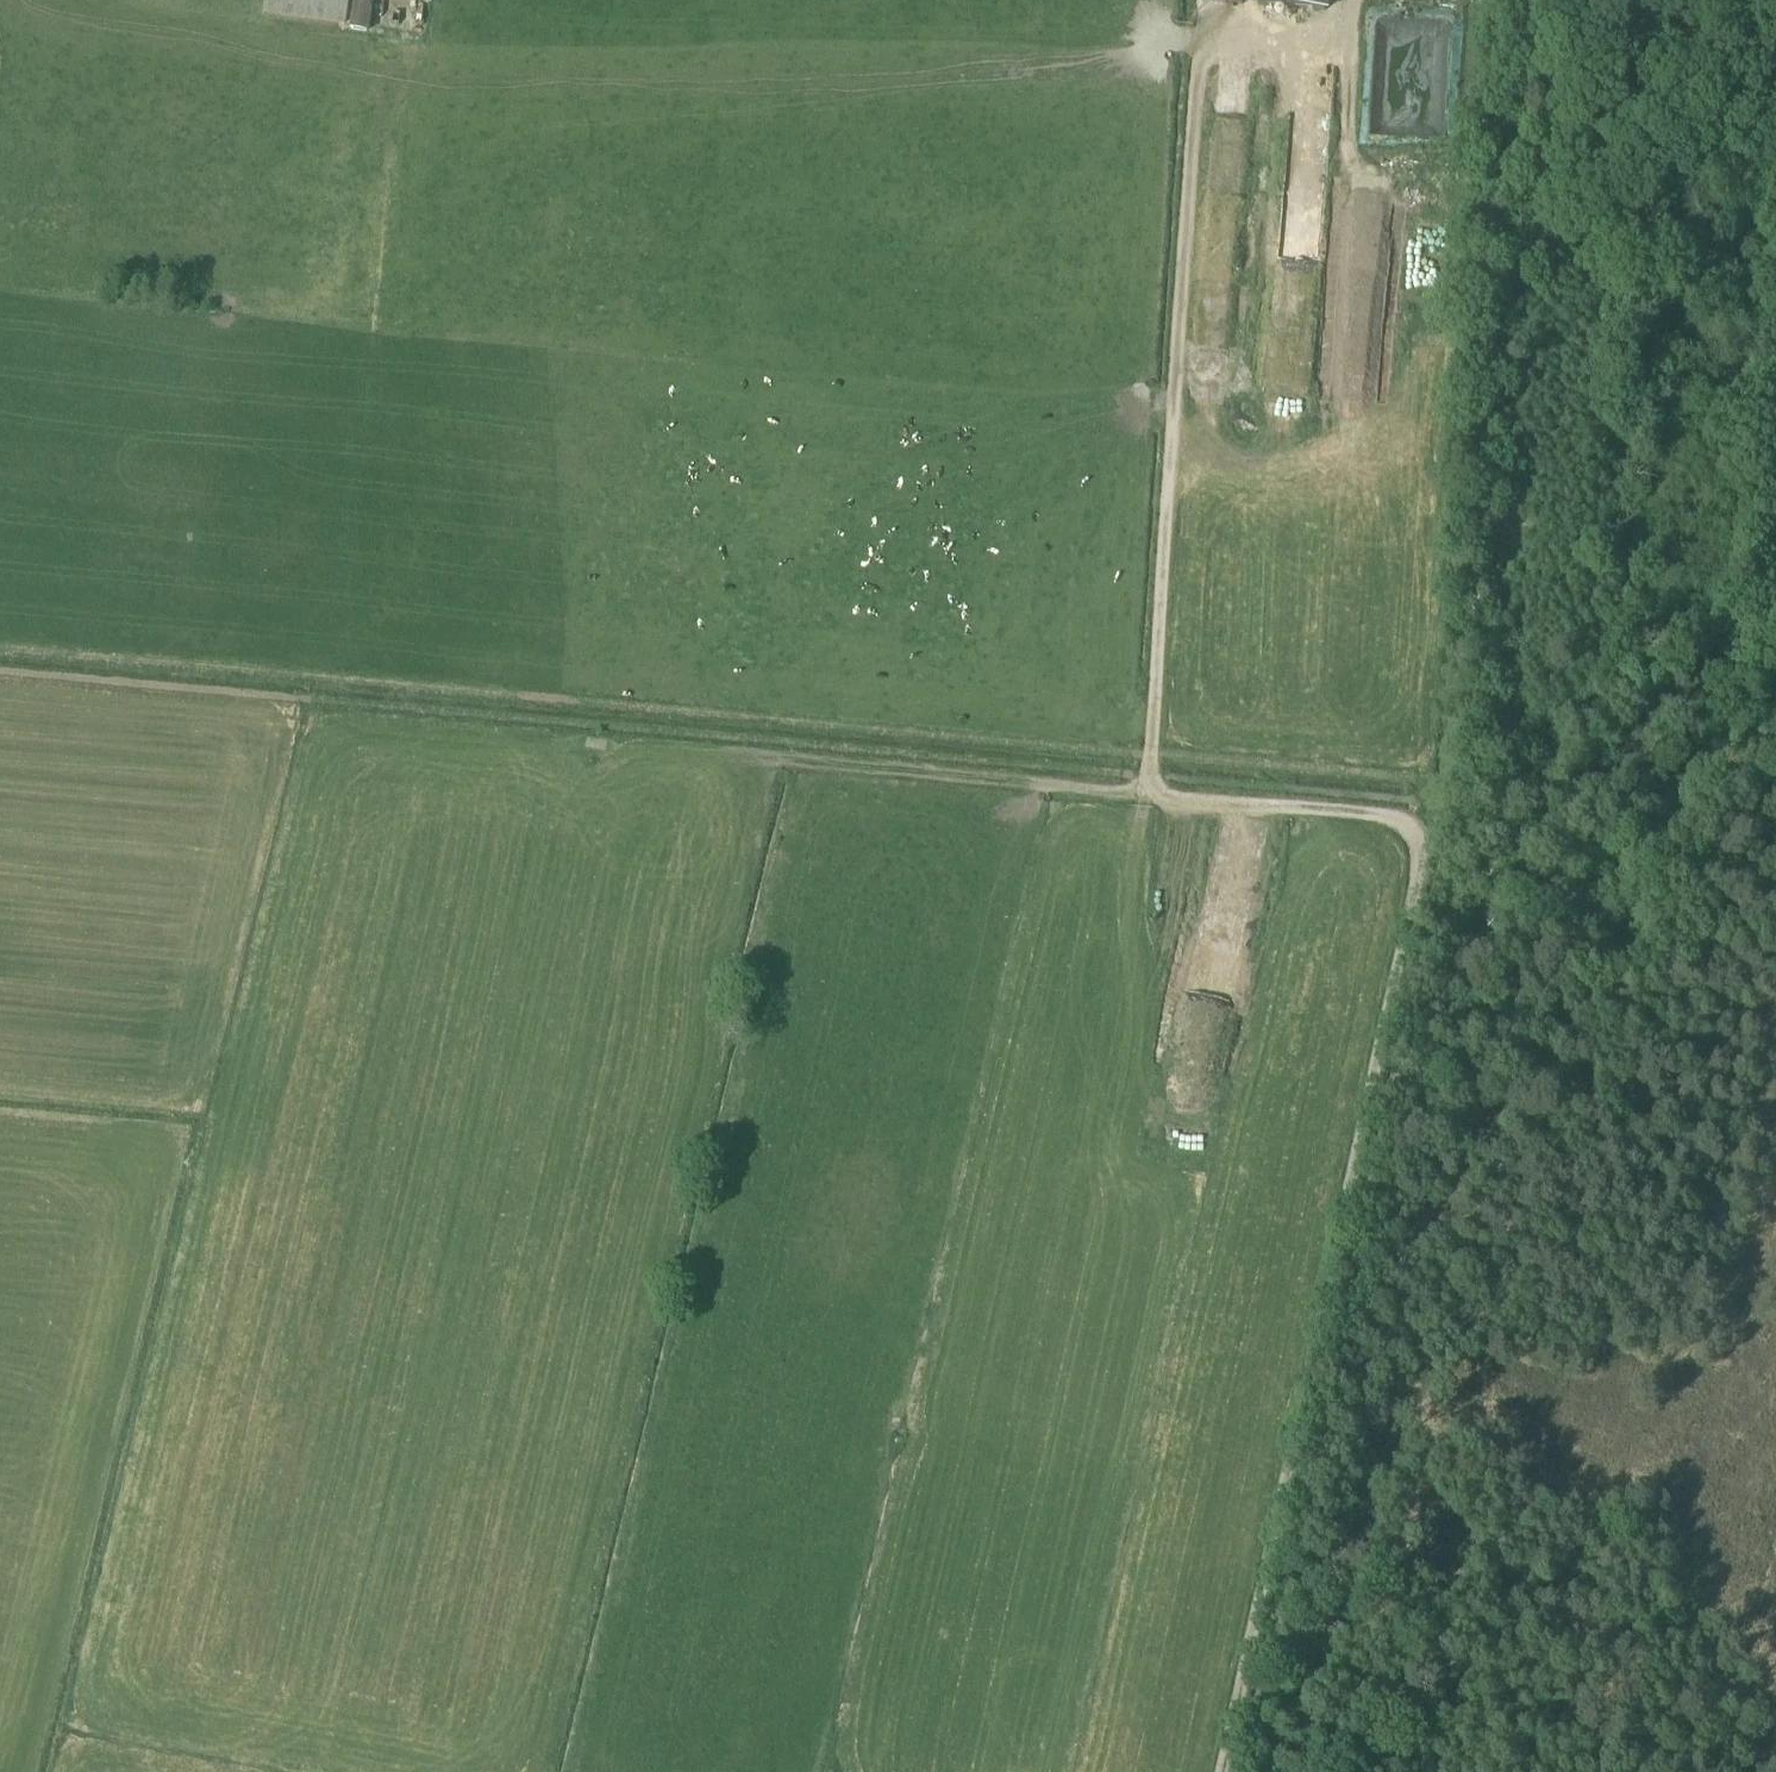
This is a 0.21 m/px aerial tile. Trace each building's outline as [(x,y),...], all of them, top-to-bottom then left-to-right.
[(262,15),(345,26),(349,0),(264,0),(262,15)] [(1211,3),(1329,12),(1330,0),(1212,0),(1211,3)]
